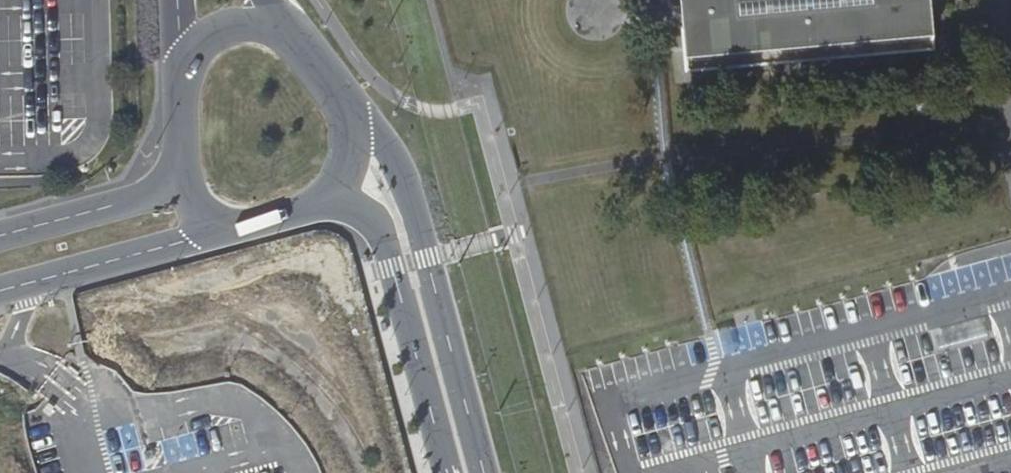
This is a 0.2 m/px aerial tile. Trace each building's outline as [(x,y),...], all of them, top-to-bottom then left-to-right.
[(929,0),(679,0),(686,74),(934,51),(931,17),(929,0)]
